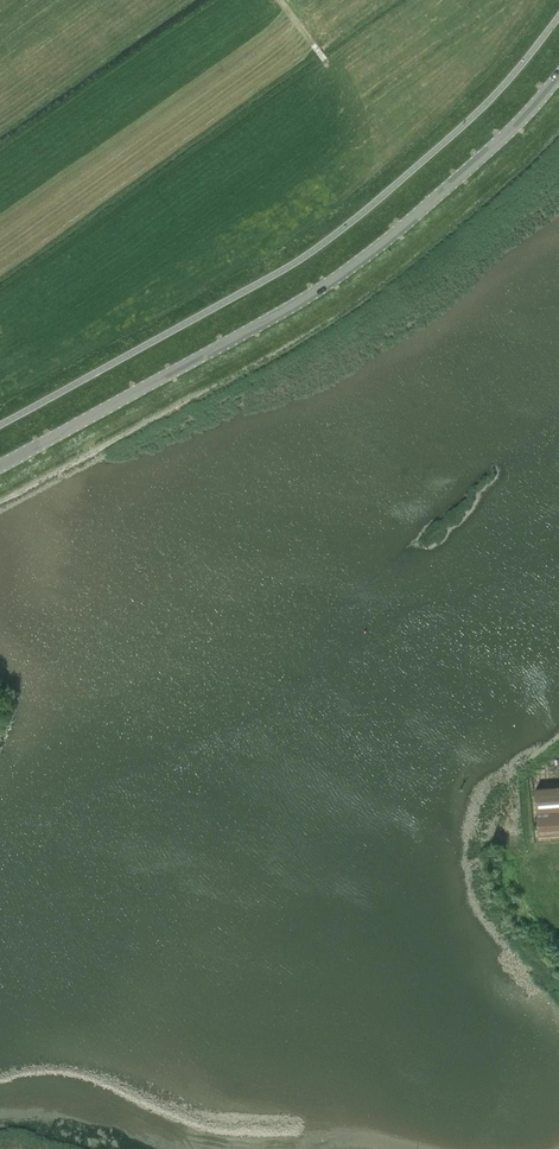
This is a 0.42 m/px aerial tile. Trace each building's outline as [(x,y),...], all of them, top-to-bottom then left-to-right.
[(536,789),(539,838),(558,836),(558,788),(536,789)]
